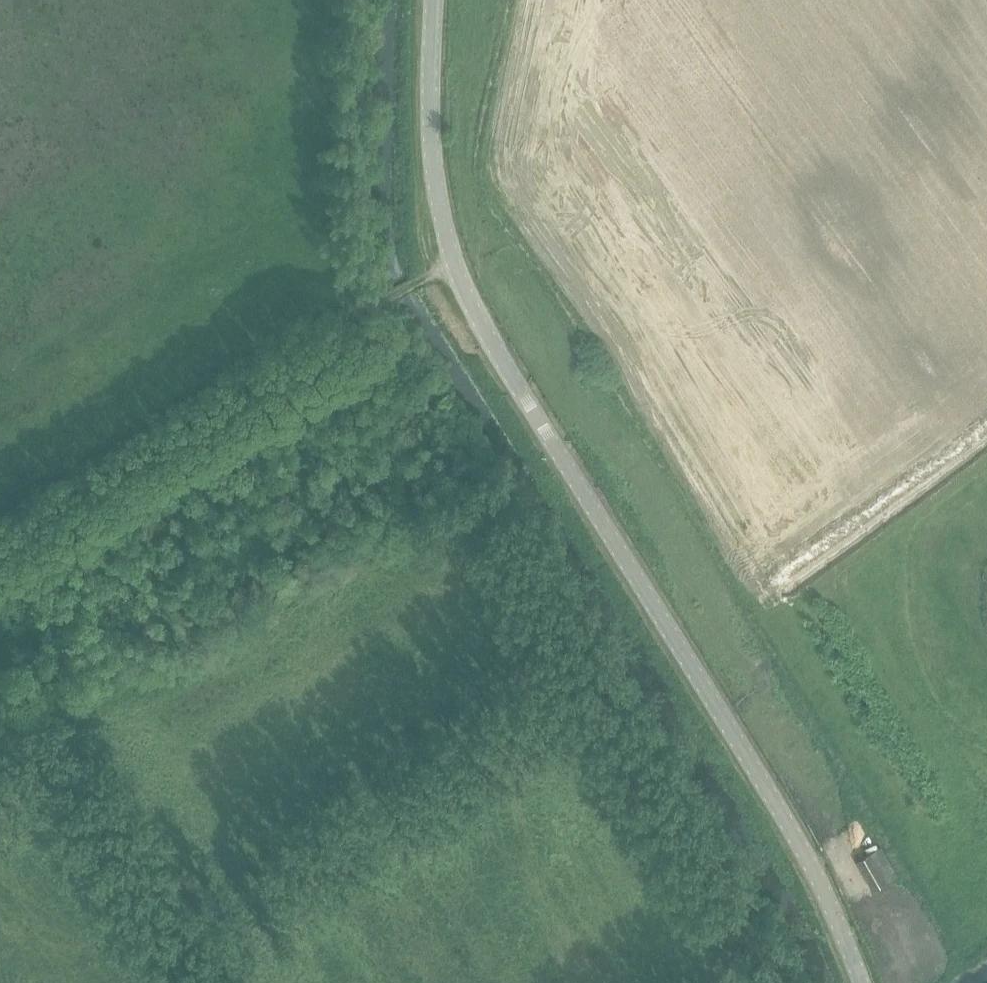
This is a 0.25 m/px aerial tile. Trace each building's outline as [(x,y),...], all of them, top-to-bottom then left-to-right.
[(877,845),(865,824),(855,829),(867,850),(877,845)] [(898,875),(882,848),(857,863),(872,890),(898,875)]
